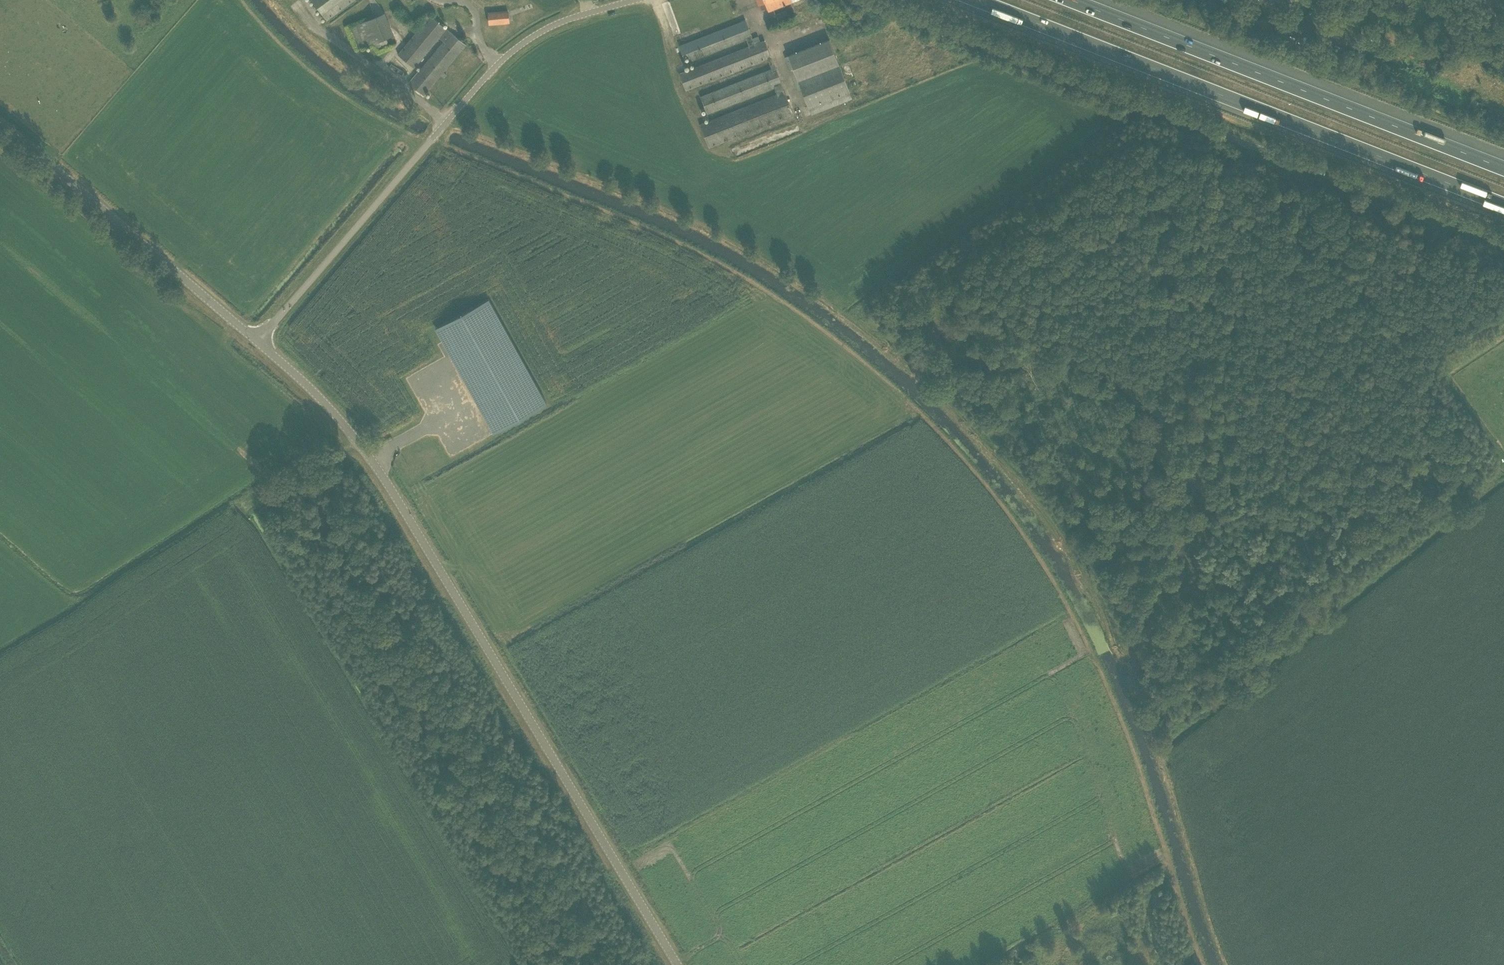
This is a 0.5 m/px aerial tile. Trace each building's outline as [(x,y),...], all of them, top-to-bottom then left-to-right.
[(327,20),(354,0),(313,0),(327,20)] [(768,11),(797,0),(757,0),(758,5),(759,5),(761,11),(767,8),(768,11)] [(785,10),(775,14),(778,20),(788,16),(785,10)] [(508,11),(488,13),(489,23),(509,22),(508,11)] [(430,15),(398,53),(415,67),(440,37),(441,38),(444,40),(408,82),(423,94),(465,45),(430,15)] [(375,16),(351,26),(360,49),(374,43),(384,39),(375,16)] [(740,22),(679,46),(683,56),(687,54),(688,54),(690,60),(746,39),(749,46),(679,73),(686,89),(767,58),(772,69),(771,69),(701,96),(707,112),(773,87),(774,87),(777,94),(776,95),(700,124),(709,146),(793,114),(784,91),(781,83),(775,67),(775,68),(770,56),(764,40),(754,44),(751,37),(745,19),(740,21),(740,22)] [(1292,46),(1302,50),(1303,46),(1295,43),(1296,40),(1289,38),(1287,45),(1292,46)] [(787,55),(808,108),(849,92),(828,39),(787,55)] [(1324,59),(1349,68),(1352,60),(1326,51),(1324,59)] [(1490,54),(1483,59),(1487,64),(1494,59),(1490,54)] [(1473,100),(1471,106),(1478,109),(1480,103),(1473,100)] [(488,298),(436,327),(494,432),(535,409),(546,403),(488,298)]
